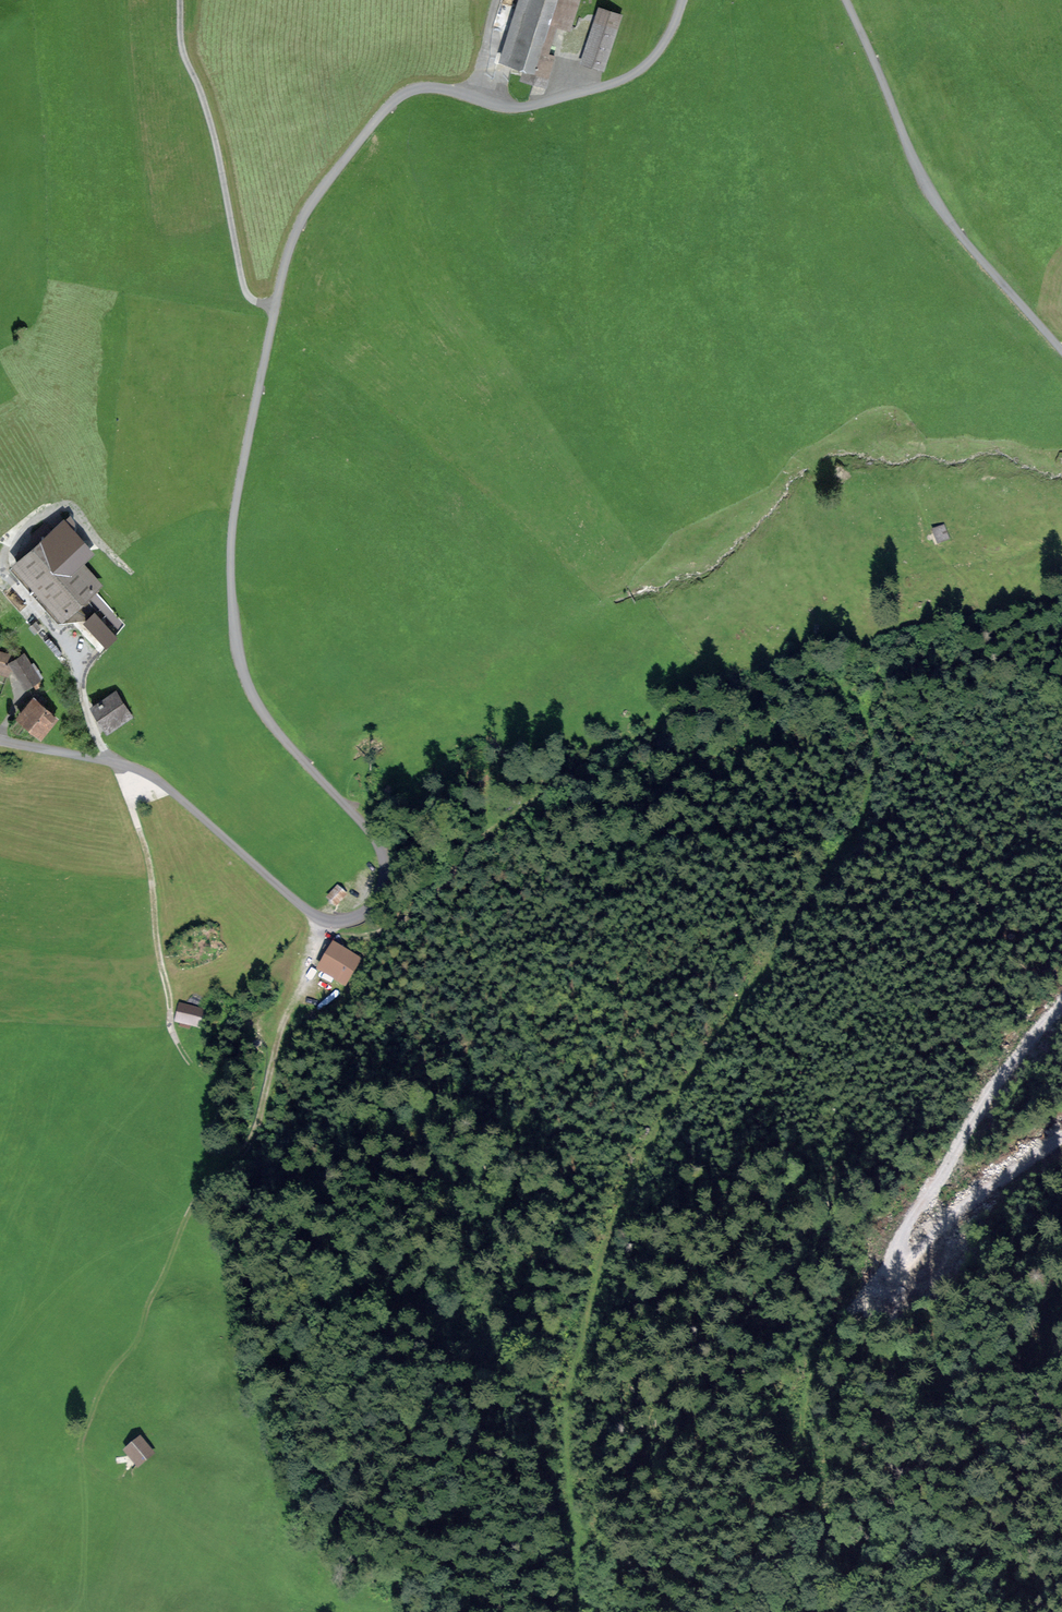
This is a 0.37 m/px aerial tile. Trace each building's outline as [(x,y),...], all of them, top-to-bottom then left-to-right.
[(499,63),(543,77),(567,0),(519,0),(499,63)] [(598,10),(582,63),(603,69),(619,17),(598,10)] [(10,569),(60,627),(97,594),(105,588),(85,565),(95,556),(90,550),(65,521),(10,569)] [(945,526),(934,531),(940,543),(950,538),(945,526)] [(5,672),(11,652),(0,649),(0,670),(5,672)] [(13,658),(28,685),(40,678),(25,652),(13,658)] [(92,708),(105,731),(128,718),(115,695),(92,708)] [(17,719),(40,739),(55,721),(32,701),(17,719)] [(338,888),(329,899),(336,905),(346,894),(338,888)] [(362,961),(331,944),(319,968),(350,984),(362,961)] [(205,1010),(181,1004),(177,1020),(201,1026),(205,1010)] [(139,1436),(125,1449),(138,1464),(152,1451),(139,1436)]
